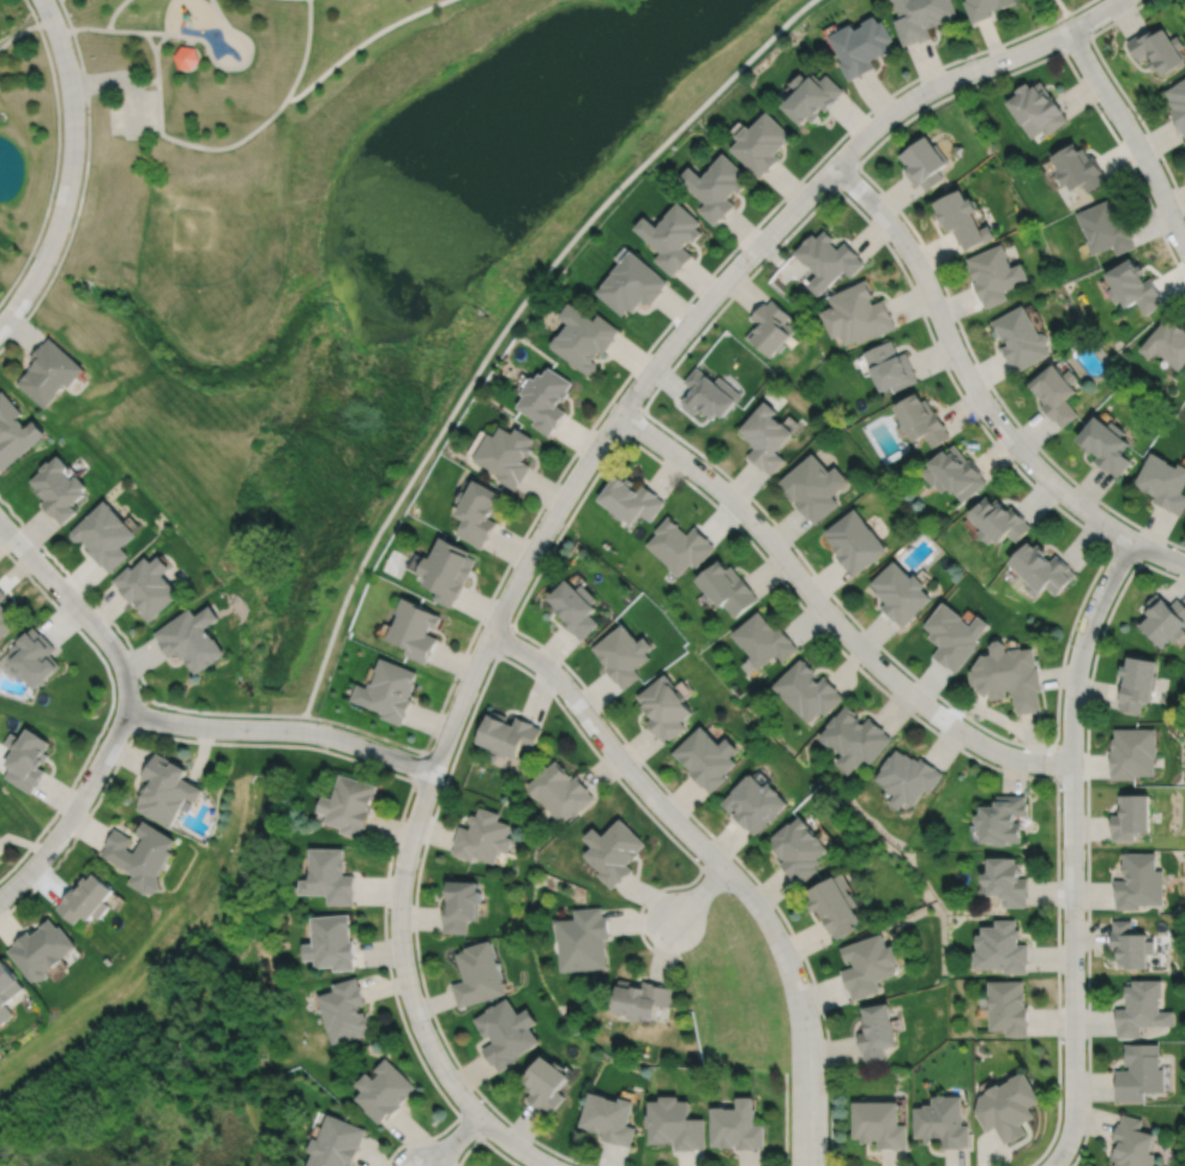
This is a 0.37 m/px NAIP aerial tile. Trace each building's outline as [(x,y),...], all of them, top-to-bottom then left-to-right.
[(902,47),(919,42),(919,43),(931,40),(927,29),(928,28),(928,29),(938,26),(938,25),(943,23),(943,22),(952,18),(952,17),(956,16),(951,0),(892,0),(900,20),(894,22),(902,47)] [(967,1),(963,2),(972,24),(992,16),(991,11),(993,10),(994,12),(1016,4),(1015,0),(966,0),(967,1)] [(850,26),(830,37),(843,61),(840,64),(849,82),(856,77),(858,78),(874,70),(870,61),(879,56),(880,59),(892,52),(888,43),(892,41),(882,22),(877,24),(873,17),(860,24),(861,28),(853,32),(850,26)] [(1148,29),(1126,43),(1138,61),(1149,55),(1153,61),(1148,64),(1154,72),(1159,70),(1163,77),(1184,64),(1177,52),(1184,47),(1177,37),(1171,41),(1163,31),(1154,37),(1148,29)] [(194,45),(173,51),(178,71),(199,66),(194,45)] [(801,74),(792,86),(799,92),(783,109),(804,127),(810,120),(814,125),(820,118),(818,115),(824,109),(826,112),(838,100),(844,92),(828,76),(822,82),(814,76),(808,82),(801,74)] [(1174,86),(1175,86),(1165,92),(1171,102),(1169,102),(1173,109),(1171,112),(1174,116),(1171,118),(1180,134),(1183,133),(1184,138),(1184,80),(1174,86)] [(1027,84),(1015,92),(1017,96),(1006,104),(1030,140),(1042,132),(1046,137),(1067,122),(1061,114),(1063,113),(1052,97),(1051,98),(1040,83),(1030,90),(1027,84)] [(747,127),(736,138),(740,142),(732,151),(746,164),(747,163),(759,176),(766,169),(768,170),(780,158),(776,155),(786,144),(784,143),(790,136),(768,113),(751,131),(747,127)] [(925,137),(897,157),(908,170),(904,173),(916,188),(920,185),(926,192),(943,180),(938,173),(949,163),(936,145),(933,148),(925,137)] [(1051,160),(1060,175),(1058,176),(1064,187),(1066,186),(1071,193),(1083,187),(1087,194),(1106,184),(1101,175),(1102,174),(1093,156),(1089,158),(1083,150),(1078,152),(1075,145),(1051,160)] [(682,178),(706,200),(699,208),(715,222),(721,216),(723,217),(735,203),(728,196),(735,188),(739,191),(747,182),(741,176),(746,172),(740,166),(738,168),(723,155),(710,169),(709,168),(703,174),(693,166),(682,178)] [(939,203),(943,210),(940,211),(945,221),(948,220),(951,229),(955,228),(962,241),(963,241),(967,248),(987,239),(987,240),(993,236),(989,227),(979,232),(972,216),(979,212),(973,202),(967,204),(961,192),(939,203)] [(645,214),(634,224),(662,250),(655,258),(673,274),(680,266),(681,268),(694,253),(684,244),(688,239),(690,240),(692,238),(694,240),(703,230),(697,226),(702,220),(679,199),(666,212),(667,214),(657,224),(645,214)] [(1108,202),(1076,216),(1083,233),(1084,233),(1089,242),(1088,244),(1091,252),(1113,244),(1117,253),(1135,245),(1124,221),(1118,224),(1117,222),(1118,222),(1113,210),(1112,210),(1108,202)] [(814,232),(812,234),(805,240),(806,241),(796,251),(808,263),(810,262),(820,272),(810,282),(820,293),(846,269),(853,275),(866,262),(860,254),(860,253),(847,240),(840,247),(832,240),(836,236),(828,227),(819,235),(814,232)] [(969,257),(973,265),(972,266),(976,278),(979,277),(980,278),(975,281),(982,299),(984,297),(987,306),(1009,297),(1005,288),(1023,281),(1022,278),(1028,276),(1022,262),(1013,265),(1010,254),(1011,254),(1005,241),(969,257)] [(631,247),(612,270),(613,271),(596,290),(622,313),(628,306),(632,309),(644,296),(651,303),(663,289),(662,288),(668,281),(631,247)] [(1132,254),(1106,270),(1114,283),(1108,288),(1115,301),(1123,296),(1126,303),(1137,297),(1145,313),(1165,301),(1160,293),(1161,293),(1150,276),(1145,280),(1142,272),(1145,271),(1139,262),(1138,264),(1132,254)] [(831,294),(836,303),(823,309),(835,335),(843,331),(848,343),(860,337),(861,341),(877,333),(878,335),(898,326),(894,317),(896,315),(886,296),(874,302),(872,296),(877,294),(868,277),(831,294)] [(765,301),(752,315),(758,321),(746,335),(762,349),(764,347),(774,355),(778,349),(781,350),(787,343),(786,341),(794,332),(793,331),(794,329),(786,321),(792,314),(774,297),(768,303),(765,301)] [(570,300),(559,314),(567,320),(559,333),(558,332),(551,342),(552,343),(551,344),(587,372),(592,372),(597,367),(596,360),(592,359),(598,350),(603,353),(615,336),(614,336),(620,327),(598,312),(594,318),(570,300)] [(1039,331),(1023,303),(993,320),(1000,332),(1001,332),(1005,337),(1007,336),(1011,341),(1003,345),(1013,366),(1015,365),(1017,369),(1049,353),(1045,343),(1047,342),(1048,337),(1046,332),(1041,330),(1039,331)] [(1139,347),(1149,356),(1156,348),(1179,368),(1184,362),(1184,328),(1175,319),(1174,320),(1168,314),(1139,347)] [(53,336),(46,342),(44,341),(32,355),(37,360),(32,366),(32,367),(31,368),(31,367),(23,377),(23,378),(19,381),(48,407),(61,392),(60,391),(68,381),(72,385),(88,367),(53,336)] [(866,350),(868,355),(860,359),(867,373),(876,369),(884,390),(891,386),(894,391),(919,379),(915,371),(916,371),(908,350),(901,354),(894,338),(866,350)] [(1054,361),(1029,381),(1036,390),(1035,391),(1045,402),(1041,404),(1053,420),(1055,419),(1061,427),(1078,413),(1065,397),(1076,389),(1071,383),(1078,377),(1070,367),(1064,372),(1054,361)] [(528,375),(523,383),(525,384),(521,391),(524,393),(516,405),(535,419),(533,423),(548,434),(554,426),(555,427),(566,410),(557,404),(560,398),(564,399),(569,391),(566,390),(572,380),(548,365),(542,373),(539,371),(535,377),(531,375),(530,377),(528,375)] [(698,365),(685,380),(692,386),(681,399),(696,413),(702,405),(708,410),(705,413),(712,417),(715,414),(716,415),(718,411),(723,415),(735,401),(736,402),(744,395),(721,374),(716,380),(709,373),(708,374),(698,365)] [(2,470),(48,432),(37,419),(29,426),(26,423),(28,422),(23,417),(22,419),(20,416),(24,411),(5,389),(0,393),(0,467),(2,470)] [(898,404),(906,416),(904,416),(906,417),(897,422),(902,431),(900,432),(901,435),(912,428),(918,440),(927,434),(934,446),(952,435),(948,427),(949,426),(938,410),(937,411),(928,397),(927,398),(921,390),(898,404)] [(766,399),(740,428),(747,434),(746,435),(753,441),(752,443),(757,446),(748,455),(764,469),(766,468),(772,474),(787,458),(777,450),(795,431),(783,420),(782,421),(774,414),(778,409),(766,399)] [(1096,414),(1077,437),(1084,444),(1082,446),(1090,452),(1093,449),(1099,453),(1094,459),(1109,471),(1109,470),(1118,476),(1131,459),(1123,452),(1125,451),(1123,449),(1129,441),(1126,440),(1127,439),(1121,434),(1125,429),(1112,420),(1108,423),(1096,414)] [(500,425),(494,434),(488,431),(473,457),(500,473),(497,477),(515,488),(519,480),(521,481),(531,464),(522,459),(525,453),(528,455),(531,447),(529,445),(534,437),(516,426),(512,432),(500,425)] [(957,443),(950,449),(949,449),(933,462),(934,463),(926,470),(937,485),(939,483),(945,491),(952,486),(957,491),(966,500),(988,481),(984,474),(985,473),(972,457),(969,458),(957,443)] [(1135,482),(1143,487),(1142,488),(1156,495),(1153,500),(1171,511),(1172,510),(1180,515),(1184,505),(1184,493),(1181,491),(1184,484),(1184,465),(1179,462),(1177,465),(1168,461),(1168,459),(1151,450),(1135,482)] [(813,451),(782,480),(788,488),(787,489),(795,499),(799,497),(799,498),(795,501),(808,516),(810,516),(817,523),(840,501),(834,495),(850,480),(837,465),(831,470),(813,451)] [(62,453),(54,462),(52,459),(43,468),(44,469),(32,480),(38,487),(37,488),(48,499),(43,503),(56,517),(58,516),(65,524),(80,510),(74,504),(88,492),(85,489),(90,485),(80,474),(76,479),(67,469),(72,465),(62,453)] [(618,473),(598,498),(612,507),(609,511),(622,519),(624,517),(633,523),(640,513),(651,521),(664,501),(657,495),(658,494),(643,482),(638,489),(632,486),(636,481),(628,476),(626,480),(618,473)] [(475,477),(467,492),(462,489),(456,500),(461,503),(455,513),(464,518),(457,533),(481,547),(486,539),(487,540),(498,522),(488,517),(492,510),(497,512),(501,504),(495,500),(500,492),(475,477)] [(988,497),(984,503),(981,500),(979,504),(978,504),(974,507),(974,509),(972,511),(986,525),(981,531),(985,535),(982,537),(988,543),(993,537),(998,542),(1007,533),(1016,541),(1031,525),(1025,519),(1027,518),(1012,505),(1009,509),(997,498),(993,501),(988,497)] [(108,498),(73,530),(73,536),(77,540),(83,540),(84,539),(92,548),(90,551),(104,565),(106,564),(113,571),(132,553),(124,545),(138,533),(124,518),(125,517),(108,498)] [(856,507),(826,530),(830,535),(829,536),(836,546),(841,552),(837,554),(849,569),(850,567),(855,575),(889,548),(856,507)] [(669,515),(655,530),(657,533),(646,545),(670,565),(669,566),(679,576),(692,561),(697,566),(716,546),(710,541),(711,540),(696,525),(687,534),(679,525),(680,524),(669,515)] [(439,535),(428,558),(425,555),(416,572),(426,577),(422,583),(437,590),(433,599),(451,607),(455,600),(456,600),(467,577),(468,577),(473,567),(471,566),(476,558),(468,554),(470,551),(439,535)] [(1029,541),(1009,561),(1029,581),(1024,585),(1036,596),(1046,585),(1055,595),(1076,573),(1057,554),(1051,560),(1045,554),(1048,552),(1039,543),(1035,547),(1029,541)] [(161,554),(154,561),(148,555),(136,567),(132,564),(115,579),(122,587),(121,588),(134,602),(137,600),(145,609),(143,612),(151,620),(179,594),(162,576),(172,566),(161,554)] [(722,559),(698,578),(708,591),(704,594),(711,602),(716,599),(722,606),(726,603),(736,617),(759,599),(753,591),(754,590),(742,576),(741,576),(733,565),(729,567),(722,559)] [(897,559),(873,583),(879,589),(877,590),(888,601),(882,606),(896,620),(897,619),(904,626),(918,613),(918,612),(933,596),(924,588),(927,584),(918,573),(914,577),(897,559)] [(569,579),(549,597),(557,603),(553,607),(559,613),(560,612),(566,618),(563,620),(576,633),(577,633),(583,639),(600,623),(590,614),(597,607),(594,605),(598,600),(583,584),(578,589),(569,579)] [(1,637),(2,637),(11,630),(11,629),(18,621),(11,614),(13,613),(6,605),(6,606),(1,601),(8,595),(0,586),(0,638),(1,637)] [(1143,607),(1148,612),(1137,624),(1161,647),(1162,645),(1163,647),(1171,639),(1174,643),(1184,632),(1184,630),(1181,627),(1184,624),(1184,605),(1177,597),(1171,605),(1157,593),(1143,607)] [(402,596),(395,612),(398,613),(392,625),(391,625),(386,638),(407,648),(404,654),(426,663),(429,655),(431,655),(439,638),(427,632),(431,625),(437,629),(443,615),(427,609),(427,608),(402,596)] [(946,601),(926,625),(934,632),(931,636),(943,645),(934,655),(949,667),(950,666),(957,672),(967,661),(966,660),(975,648),(974,647),(978,642),(975,639),(988,624),(978,615),(972,624),(966,618),(967,617),(946,601)] [(190,607),(154,632),(158,639),(157,641),(168,656),(178,650),(182,657),(191,669),(192,669),(194,673),(205,666),(205,667),(216,660),(215,659),(224,653),(215,638),(213,638),(205,627),(218,618),(210,605),(194,614),(190,607)] [(760,611),(733,633),(745,648),(746,647),(753,656),(750,659),(759,669),(777,654),(784,661),(799,649),(793,641),(794,641),(781,625),(776,630),(760,611)] [(625,624),(594,648),(608,666),(607,668),(618,683),(619,681),(625,689),(642,675),(636,669),(651,657),(646,653),(654,647),(645,637),(639,642),(625,624)] [(35,626),(14,647),(20,654),(13,661),(18,666),(12,671),(23,681),(28,677),(40,690),(64,668),(62,667),(64,666),(53,654),(58,648),(43,632),(42,633),(35,626)] [(1004,643),(1005,651),(1009,651),(1007,650),(1019,648),(1021,649),(1033,648),(1036,666),(1034,666),(1034,668),(1037,667),(1041,691),(1037,691),(1040,710),(1017,714),(1017,709),(1015,710),(1012,695),(1015,695),(1009,690),(1006,690),(1004,691),(1005,697),(991,699),(989,695),(988,693),(985,697),(975,689),(978,686),(976,685),(972,685),(968,671),(974,669),(972,668),(981,654),(984,656),(991,654),(989,645),(993,641),(999,639),(1004,643)] [(1129,656),(1127,666),(1121,665),(1120,674),(1125,675),(1124,683),(1121,683),(1119,702),(1120,702),(1119,710),(1141,714),(1142,701),(1150,702),(1153,690),(1154,690),(1157,675),(1155,675),(1157,661),(1129,656)] [(379,657),(374,669),(375,671),(371,683),(368,681),(366,687),(356,684),(350,699),(381,713),(380,717),(401,726),(404,716),(405,717),(413,699),(409,698),(415,683),(413,681),(416,672),(379,657)] [(802,659),(774,686),(811,723),(823,710),(826,715),(844,697),(838,690),(840,689),(826,675),(819,681),(816,678),(818,674),(814,671),(816,669),(807,660),(806,661),(802,659)] [(667,674),(638,697),(645,704),(643,707),(648,713),(649,711),(654,717),(648,722),(660,737),(661,737),(667,744),(687,727),(681,721),(693,713),(685,702),(686,701),(675,686),(676,686),(667,674)] [(849,703),(838,716),(837,715),(829,726),(830,727),(822,737),(825,739),(823,740),(831,746),(831,745),(834,747),(835,746),(846,755),(838,763),(852,775),(859,765),(860,767),(866,759),(872,763),(894,738),(885,732),(886,729),(871,716),(866,723),(861,720),(862,719),(858,714),(860,711),(849,703)] [(491,710),(488,715),(488,714),(476,743),(492,749),(491,751),(505,757),(506,755),(516,758),(521,746),(533,750),(541,728),(533,725),(534,723),(516,716),(512,725),(505,722),(507,716),(491,710)] [(703,726),(674,752),(682,762),(684,761),(693,771),(691,773),(704,787),(705,786),(711,793),(727,779),(724,775),(738,763),(732,757),(740,750),(728,738),(721,745),(703,726)] [(31,728),(24,739),(13,732),(5,744),(17,751),(8,764),(12,767),(6,776),(32,793),(36,786),(37,787),(48,771),(43,768),(50,755),(48,753),(48,752),(47,751),(53,741),(31,728)] [(1114,728),(1114,738),(1112,738),(1112,752),(1111,752),(1111,770),(1111,779),(1136,779),(1136,775),(1154,775),(1154,758),(1155,758),(1155,728),(1114,728)] [(898,749),(894,756),(892,756),(884,768),(885,769),(878,780),(889,787),(888,788),(897,795),(892,804),(902,811),(908,801),(915,806),(927,788),(932,792),(944,774),(938,769),(938,768),(922,757),(920,761),(916,757),(915,758),(908,753),(907,755),(898,749)] [(160,752),(155,763),(152,762),(144,777),(154,782),(150,787),(146,786),(142,794),(144,795),(139,803),(142,804),(139,809),(145,812),(145,813),(158,821),(158,819),(175,828),(181,816),(182,817),(187,807),(190,805),(184,801),(186,798),(196,803),(203,791),(182,779),(186,771),(174,764),(176,762),(160,752)] [(557,761),(548,768),(547,767),(537,774),(539,775),(527,787),(536,799),(537,798),(561,824),(573,813),(576,816),(595,799),(588,791),(589,789),(577,775),(571,781),(570,780),(572,776),(564,768),(563,768),(557,761)] [(341,774),(332,799),(323,797),(318,812),(329,816),(326,823),(342,828),(341,833),(361,839),(365,829),(366,830),(372,812),(368,811),(373,797),(374,798),(378,786),(341,774)] [(753,775),(751,776),(750,775),(742,782),(742,783),(734,792),(723,804),(732,813),(733,812),(735,813),(734,816),(747,829),(748,828),(756,835),(771,821),(772,821),(780,813),(780,812),(789,804),(780,794),(781,793),(770,782),(765,787),(753,775)] [(979,815),(981,815),(980,807),(995,807),(995,801),(998,801),(998,795),(1025,795),(1025,803),(1028,803),(1028,816),(1015,816),(1015,823),(1021,823),(1021,833),(1021,842),(1007,842),(1007,846),(995,846),(995,843),(980,843),(980,828),(979,828),(975,824),(975,818),(979,815)] [(1119,795),(1119,815),(1111,815),(1112,834),(1112,841),(1135,841),(1135,834),(1150,834),(1149,795),(1119,795)] [(480,807),(476,817),(473,815),(469,823),(473,824),(470,830),(461,827),(453,845),(456,845),(452,854),(471,860),(473,857),(494,864),(499,851),(507,853),(512,840),(506,837),(510,825),(497,821),(499,815),(480,807)] [(802,817),(793,825),(792,823),(774,837),(775,839),(771,842),(777,849),(776,849),(781,855),(780,855),(783,860),(784,859),(786,860),(781,864),(793,879),(794,878),(801,885),(820,870),(817,866),(822,863),(819,859),(829,851),(823,842),(824,842),(819,837),(818,839),(814,834),(816,834),(802,817)] [(621,819),(603,837),(595,829),(584,839),(592,847),(584,855),(601,872),(598,874),(612,889),(619,882),(620,883),(633,870),(627,864),(632,860),(632,861),(640,853),(638,852),(646,845),(621,819)] [(137,874),(133,882),(146,889),(162,884),(161,874),(181,841),(146,821),(138,834),(146,839),(138,854),(128,848),(134,839),(116,828),(106,846),(108,846),(103,854),(137,874)] [(313,843),(312,874),(302,874),(302,890),(330,890),(330,901),(354,902),(355,876),(343,874),(344,849),(341,849),(341,845),(313,843)] [(1123,853),(1123,864),(1121,864),(1121,874),(1127,874),(1127,880),(1114,880),(1114,900),(1117,900),(1117,910),(1139,910),(1139,906),(1162,906),(1162,871),(1155,871),(1155,853),(1123,853)] [(985,874),(988,874),(987,859),(1015,859),(1015,864),(1021,864),(1021,873),(1018,873),(1018,878),(1028,878),(1028,897),(1025,897),(1025,907),(1003,908),(1003,900),(1000,900),(1000,897),(988,897),(988,888),(985,888),(982,885),(982,879),(985,874)] [(844,874),(811,894),(816,901),(811,903),(816,913),(820,910),(824,916),(822,918),(831,934),(834,933),(837,940),(855,930),(853,925),(860,920),(859,918),(859,916),(854,908),(859,906),(853,895),(852,896),(849,890),(853,888),(844,874)] [(76,888),(58,908),(74,921),(83,910),(90,916),(95,910),(100,915),(110,901),(107,898),(115,888),(100,876),(95,882),(89,877),(83,884),(85,885),(80,891),(76,888)] [(447,883),(446,902),(449,902),(449,906),(444,906),(443,924),(444,924),(444,932),(467,933),(467,921),(476,921),(476,906),(480,906),(480,894),(477,892),(477,884),(447,883)] [(575,910),(576,920),(558,921),(558,924),(555,924),(558,942),(559,942),(561,968),(607,964),(604,939),(609,938),(608,916),(603,916),(602,908),(575,910)] [(313,913),(315,939),(305,939),(306,956),(317,955),(317,964),(335,962),(335,968),(356,967),(355,956),(357,956),(356,937),(353,938),(351,926),(353,926),(351,910),(313,913)] [(30,932),(17,943),(16,942),(7,948),(32,978),(36,974),(42,975),(47,972),(47,966),(50,963),(50,964),(64,954),(62,952),(77,940),(60,921),(58,925),(53,919),(43,927),(34,937),(30,932)] [(975,937),(974,937),(975,949),(975,952),(973,952),(973,970),(1004,969),(1004,974),(1025,973),(1025,964),(1028,964),(1028,944),(1017,945),(1017,939),(1019,939),(1019,931),(1016,931),(1015,920),(994,920),(994,927),(980,928),(980,937),(975,937)] [(1113,921),(1113,931),(1111,931),(1111,950),(1118,950),(1118,966),(1120,966),(1120,967),(1125,967),(1125,970),(1147,970),(1147,954),(1154,954),(1154,942),(1147,942),(1147,936),(1132,936),(1132,921),(1113,921)] [(884,934),(843,950),(847,958),(853,956),(855,963),(843,968),(850,988),(854,998),(882,988),(878,978),(901,969),(897,960),(901,958),(897,948),(890,950),(884,934)] [(489,942),(465,949),(465,951),(457,954),(464,978),(451,982),(458,1005),(505,991),(489,942)] [(12,1011),(4,1000),(25,984),(2,955),(0,957),(0,1021),(12,1011)] [(359,974),(333,981),(336,987),(319,992),(333,1041),(372,1030),(371,1026),(372,1026),(368,1014),(367,1014),(366,1009),(362,1010),(360,1003),(368,1000),(362,982),(361,982),(359,974)] [(620,976),(619,981),(618,981),(613,1006),(627,1010),(626,1015),(639,1018),(640,1012),(654,1015),(656,1003),(668,1005),(673,985),(663,984),(663,982),(643,978),(643,981),(620,976)] [(987,978),(988,1027),(1005,1027),(1005,1034),(1027,1034),(1027,1023),(1029,1023),(1028,1004),(1024,1004),(1024,990),(1023,990),(1023,978),(987,978)] [(1132,981),(1132,982),(1124,984),(1124,996),(1126,996),(1126,1005),(1115,1005),(1115,1024),(1117,1024),(1117,1035),(1139,1034),(1139,1023),(1173,1023),(1173,1009),(1159,1009),(1159,994),(1161,994),(1161,981),(1132,981)] [(474,1016),(480,1024),(479,1024),(485,1035),(489,1033),(494,1040),(482,1047),(493,1064),(494,1063),(500,1070),(517,1059),(515,1056),(539,1039),(527,1021),(524,1022),(518,1014),(519,1012),(507,994),(494,1003),(493,1002),(487,1006),(487,1008),(474,1016)] [(865,1003),(870,1029),(859,1030),(861,1050),(864,1050),(865,1059),(886,1056),(884,1045),(896,1044),(896,1040),(900,1039),(892,998),(865,1003)] [(1124,1041),(1124,1063),(1129,1063),(1129,1068),(1115,1068),(1115,1099),(1144,1099),(1144,1089),(1162,1089),(1162,1066),(1159,1066),(1159,1041),(1124,1041)] [(542,1052),(533,1064),(531,1064),(524,1074),(525,1075),(524,1077),(531,1082),(528,1087),(533,1090),(527,1098),(542,1108),(542,1107),(551,1113),(565,1094),(558,1088),(570,1072),(564,1068),(565,1065),(555,1058),(554,1060),(542,1052)] [(368,1069),(357,1081),(365,1088),(357,1095),(368,1106),(367,1108),(381,1122),(386,1116),(389,1118),(403,1104),(402,1101),(417,1084),(387,1054),(378,1065),(381,1070),(375,1076),(368,1069)] [(980,1093),(987,1089),(986,1087),(998,1081),(999,1083),(1010,1077),(1009,1076),(1023,1068),(1041,1098),(1029,1105),(1034,1113),(1021,1122),(1027,1131),(1012,1138),(1011,1137),(1005,1141),(995,1124),(987,1129),(975,1110),(980,1093)] [(590,1089),(579,1124),(589,1126),(589,1128),(601,1131),(601,1130),(603,1131),(602,1137),(620,1143),(621,1142),(630,1146),(636,1126),(626,1123),(633,1099),(619,1094),(618,1099),(607,1095),(607,1094),(590,1089)] [(939,1094),(934,1094),(934,1102),(926,1102),(926,1105),(915,1105),(915,1136),(926,1136),(926,1138),(936,1138),(936,1135),(943,1135),(943,1147),(961,1147),(961,1144),(969,1144),(968,1123),(961,1123),(961,1093),(948,1094),(946,1092),(942,1092),(939,1094)] [(649,1098),(649,1111),(646,1111),(646,1125),(650,1125),(650,1141),(664,1141),(674,1141),(674,1138),(675,1138),(675,1149),(696,1148),(696,1147),(704,1147),(704,1117),(690,1117),(690,1099),(679,1099),(679,1093),(661,1093),(661,1098),(649,1098)] [(711,1105),(711,1144),(721,1144),(721,1146),(734,1146),(734,1143),(736,1143),(736,1148),(756,1148),(756,1147),(764,1147),(764,1123),(756,1123),(756,1107),(754,1107),(754,1095),(738,1095),(738,1106),(726,1106),(726,1105),(711,1105)] [(855,1099),(854,1136),(862,1136),(862,1141),(873,1141),(873,1138),(879,1138),(879,1148),(898,1148),(898,1146),(908,1146),(908,1123),(900,1122),(900,1099),(855,1099)] [(320,1136),(315,1135),(309,1148),(314,1149),(308,1165),(346,1165),(348,1161),(355,1165),(363,1144),(361,1144),(368,1126),(331,1111),(320,1136)] [(1120,1122),(1118,1120),(1112,1140),(1114,1141),(1109,1158),(1114,1159),(1113,1165),(1151,1165),(1151,1164),(1153,1164),(1155,1158),(1154,1158),(1155,1152),(1150,1150),(1155,1132),(1139,1128),(1142,1118),(1123,1112),(1120,1122)]
